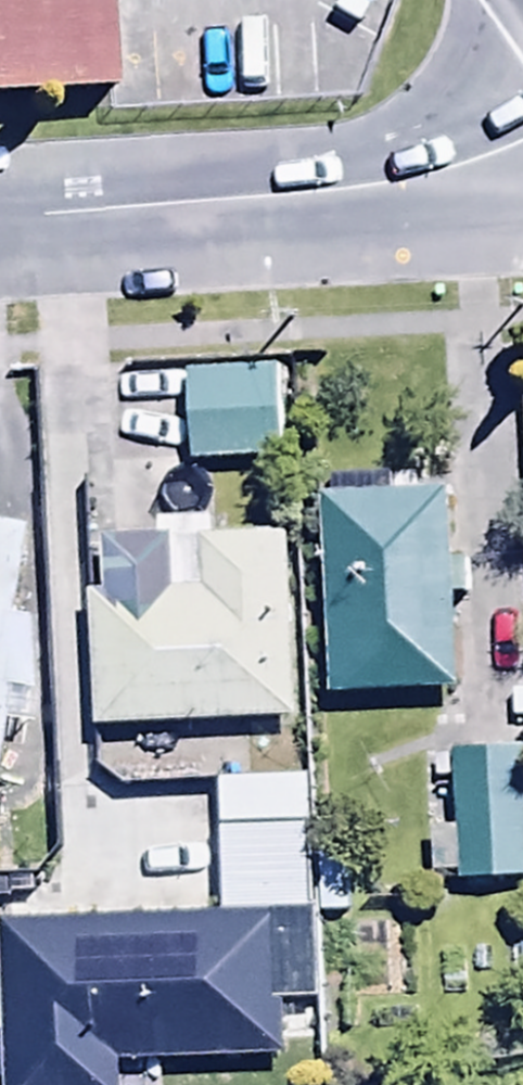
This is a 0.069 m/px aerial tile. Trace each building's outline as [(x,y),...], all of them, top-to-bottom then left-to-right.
[(117,74),(114,0),(0,0),(0,78),(117,74)] [(185,376),(191,468),(285,464),(281,372),(185,376)] [(208,475),(88,481),(90,554),(102,553),(104,603),(94,603),(98,737),(295,731),(289,542),(210,544),(208,475)] [(334,705),(461,697),(449,502),(390,505),(389,483),(334,486),(335,504),(322,505),(334,705)] [(0,532),(0,730),(4,701),(38,706),(50,627),(17,622),(29,537),(0,532)] [(455,753),(457,837),(434,837),(435,885),(522,887),(522,751),(455,753)] [(221,927),(288,925),(316,924),(314,837),(219,840),(221,927)] [(0,933),(0,934),(4,1084),(121,1084),(121,1071),(291,1066),(288,925),(221,927),(0,933)]
